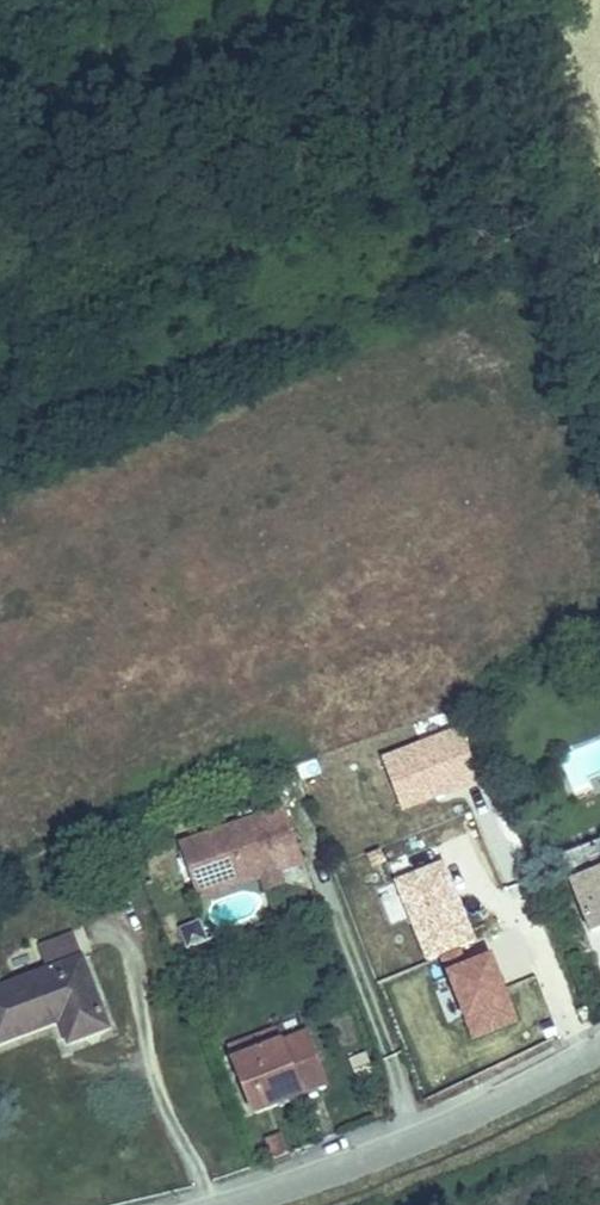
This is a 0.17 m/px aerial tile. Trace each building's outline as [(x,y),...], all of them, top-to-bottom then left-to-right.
[(284,807),(179,844),(196,893),(276,865),(278,872),(304,863),(284,807)] [(560,856),(590,931),(599,927),(599,840),(560,856)] [(276,865),(196,893),(198,900),(261,878),(265,889),(282,883),(278,872),(276,865)] [(106,1026),(72,936),(39,949),(47,971),(0,989),(0,1042),(60,1019),(68,1041),(106,1026)] [(277,1029),(228,1048),(252,1112),(278,1102),(280,1108),(294,1102),(297,1094),(325,1083),(306,1033),(282,1042),(277,1029)] [(265,1142),(272,1159),(272,1160),(288,1154),(281,1136),(265,1142)]
